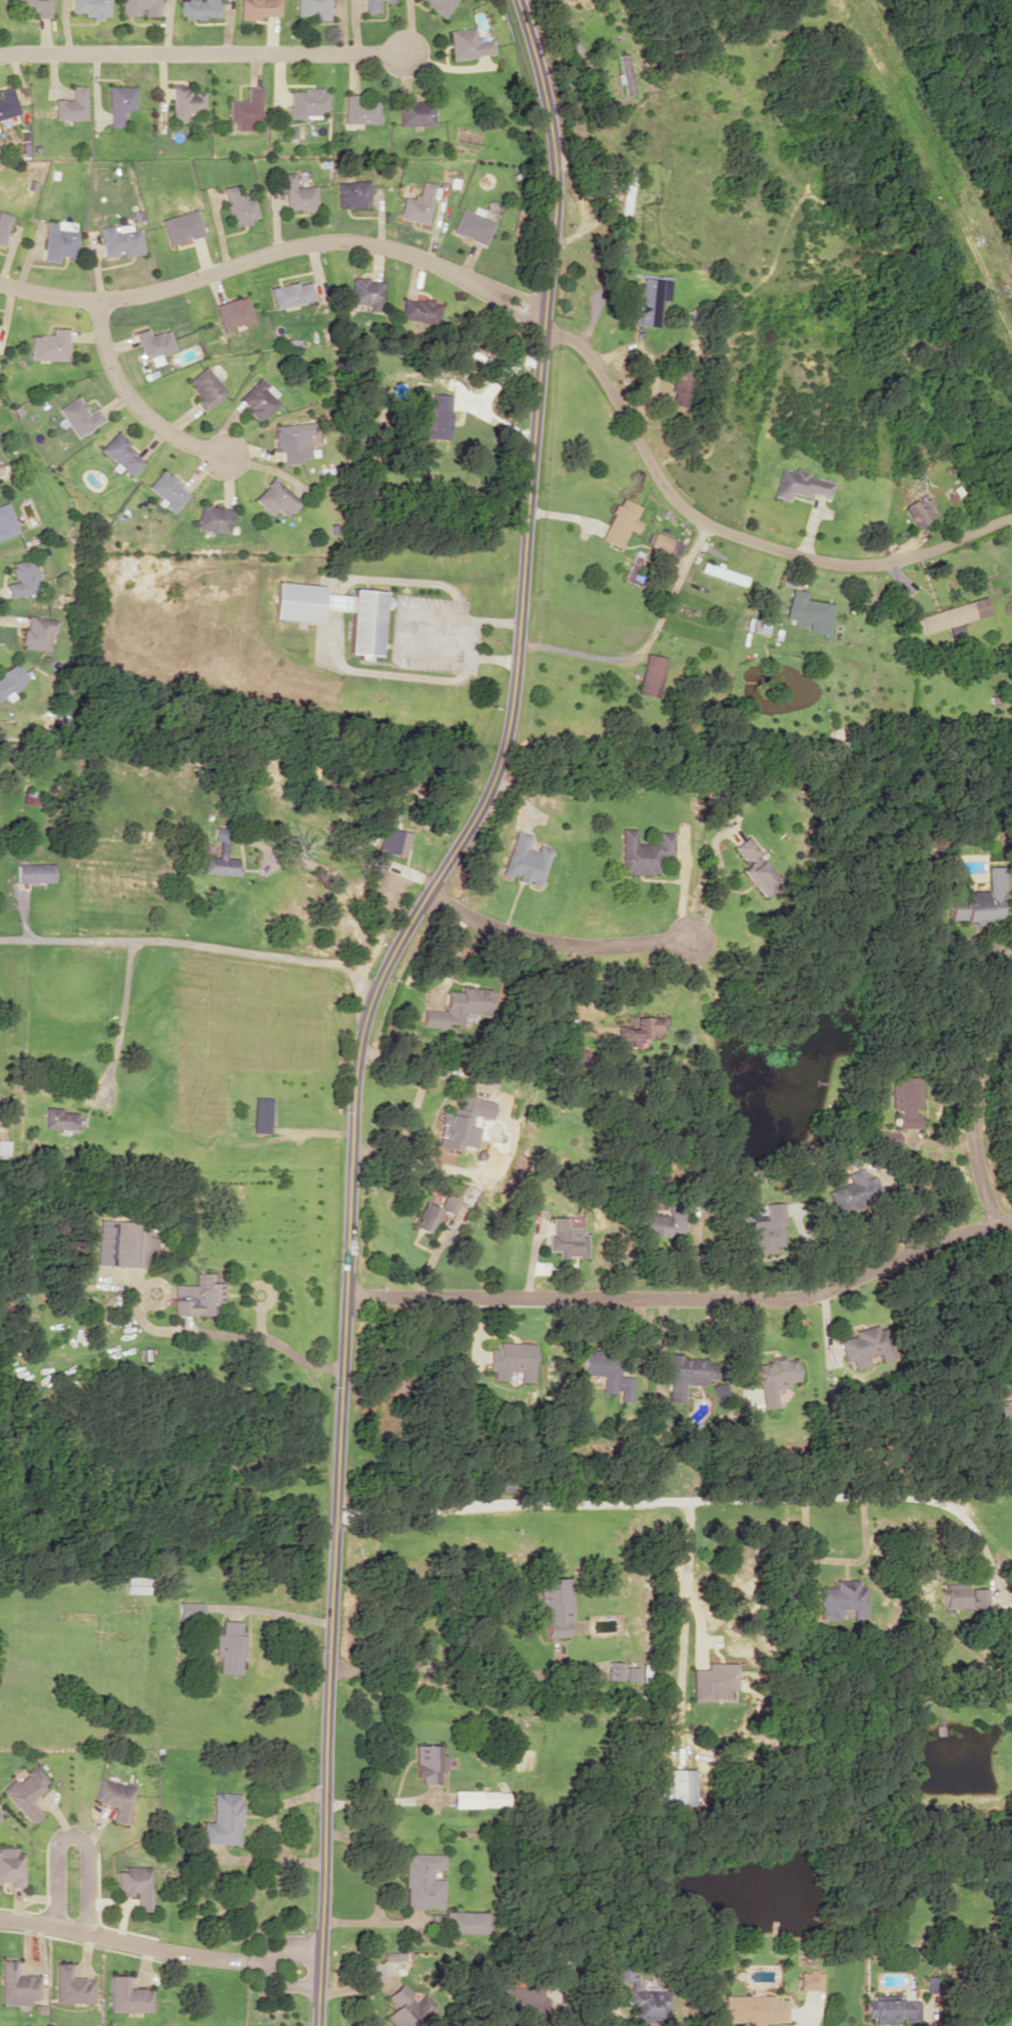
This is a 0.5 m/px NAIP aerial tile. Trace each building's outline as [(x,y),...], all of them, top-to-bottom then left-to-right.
[(50,0),(15,0),(15,10),(35,10),(35,17),(50,17),(50,0)] [(71,12),(84,12),(84,17),(110,17),(110,0),(71,0),(71,12)] [(159,0),(121,0),(121,15),(141,15),(158,16),(159,0)] [(217,0),(178,0),(178,18),(217,17),(217,0)] [(237,17),(276,17),(276,0),(237,0),(237,17)] [(293,14),(311,14),(311,20),(326,20),(326,0),(293,0),(293,14)] [(360,12),(377,12),(376,1),(393,1),(393,0),(360,0),(360,12)] [(443,18),(456,0),(420,0),(443,18)] [(448,30),(451,59),(494,54),(493,39),(477,40),(476,27),(448,30)] [(619,83),(621,82),(623,93),(632,91),(626,53),(614,55),(619,83)] [(83,120),(84,85),(69,85),(68,99),(51,99),(51,119),(83,120)] [(106,127),(120,127),(121,109),(135,110),(135,86),(107,85),(106,127)] [(204,111),(205,91),(191,91),(191,86),(172,86),(171,121),(188,122),(189,111),(204,111)] [(229,100),(229,121),(236,121),(236,130),(250,130),(250,121),(261,122),(261,87),(247,86),(247,100),(229,100)] [(18,112),(10,87),(0,90),(0,118),(18,112)] [(290,118),(320,118),(320,112),(328,112),(327,88),(303,88),(303,91),(290,91),(290,118)] [(344,123),(379,123),(380,102),(359,101),(359,94),(345,94),(344,123)] [(433,125),(432,99),(398,100),(399,126),(433,125)] [(283,172),(285,211),(317,209),(316,185),(294,186),(294,172),(283,172)] [(336,181),(337,208),(369,207),(369,181),(336,181)] [(403,194),(398,218),(426,223),(434,184),(420,181),(416,197),(403,194)] [(221,187),(229,226),(258,220),(253,197),(239,200),(236,184),(221,187)] [(491,220),(459,208),(450,232),(483,244),(491,220)] [(159,219),(167,245),(203,234),(195,209),(159,219)] [(11,214),(0,211),(0,244),(3,245),(11,214)] [(75,230),(56,229),(56,222),(44,221),(42,260),(56,261),(56,256),(74,257),(75,230)] [(122,256),(142,254),(140,228),(131,229),(131,223),(99,227),(102,256),(122,254),(122,256)] [(669,279),(641,277),(639,306),(636,306),(635,325),(658,326),(659,299),(668,299),(669,279)] [(349,303),(380,305),(382,279),(351,278),(349,303)] [(315,299),(311,282),(298,285),(297,281),(268,288),(273,309),(315,299)] [(254,320),(246,294),(214,305),(222,330),(254,320)] [(400,299),(399,320),(436,321),(437,300),(400,299)] [(68,328),(52,328),(51,335),(32,334),(31,359),(67,360),(68,328)] [(167,329),(148,335),(146,328),(132,332),(141,361),(148,359),(150,366),(161,362),(158,355),(173,350),(167,329)] [(184,380),(198,398),(193,402),(201,411),(225,392),(204,365),(184,380)] [(258,378),(236,399),(258,421),(280,400),(258,378)] [(450,438),(451,394),(430,393),(430,398),(420,398),(419,438),(450,438)] [(58,408),(65,421),(67,420),(77,437),(105,421),(96,407),(87,412),(78,396),(58,408)] [(282,464),(301,463),(301,458),(310,457),(309,434),(313,434),(313,422),(273,424),(274,449),(281,449),(282,464)] [(145,461),(115,432),(100,448),(130,476),(145,461)] [(772,497),(788,501),(790,494),(809,498),(810,493),(828,498),(832,482),(807,476),(808,471),(793,468),(793,471),(779,468),(772,497)] [(191,493),(162,469),(147,486),(161,498),(159,501),(174,513),(191,493)] [(286,517),(300,501),(272,476),(252,499),(271,515),(276,509),(286,517)] [(916,529),(933,517),(926,508),(931,504),(923,492),(901,507),(916,529)] [(638,506),(618,497),(599,539),(619,547),(627,529),(635,533),(640,522),(633,518),(638,506)] [(19,531),(7,501),(0,504),(0,539),(19,531)] [(196,528),(229,534),(233,509),(201,503),(196,528)] [(677,555),(681,541),(653,533),(648,546),(677,555)] [(636,584),(646,554),(632,550),(623,580),(636,584)] [(7,598),(39,591),(32,558),(9,563),(13,582),(4,584),(7,598)] [(272,618),(320,622),(321,607),(349,610),(346,652),(379,655),(384,601),(381,601),(382,591),(351,589),(350,596),(322,593),(323,585),(275,581),(272,618)] [(804,600),(805,590),(789,589),(786,617),(792,617),(792,624),(808,626),(807,631),(829,633),(832,602),(804,600)] [(989,613),(984,596),(919,616),(924,633),(989,613)] [(21,648),(47,650),(49,629),(55,630),(56,619),(24,616),(21,648)] [(665,657),(644,653),(636,693),(657,698),(665,657)] [(28,680),(17,662),(0,674),(0,699),(28,680)] [(202,873),(238,875),(239,858),(226,857),(228,828),(214,827),(214,840),(219,840),(218,856),(203,855),(202,873)] [(404,856),(409,832),(383,827),(378,850),(404,856)] [(550,848),(537,844),(535,851),(526,848),(530,834),(514,829),(501,874),(514,877),(514,879),(539,886),(550,848)] [(674,832),(658,832),(658,844),(636,844),(636,829),(620,829),(620,873),(660,873),(660,857),(674,858),(674,832)] [(735,847),(749,863),(742,868),(766,897),(781,884),(756,853),(760,851),(748,836),(735,847)] [(16,864),(17,882),(53,882),(53,863),(16,864)] [(989,891),(951,891),(951,921),(1002,921),(1002,890),(1007,890),(1007,866),(989,866),(989,891)] [(489,989),(459,986),(458,992),(445,991),(443,1011),(422,1009),(421,1023),(475,1027),(476,1013),(487,1013),(489,989)] [(634,1016),(634,1025),(615,1026),(616,1040),(652,1039),(652,1032),(665,1032),(665,1016),(634,1016)] [(577,1069),(576,1048),(562,1049),(563,1070),(577,1069)] [(889,1077),(890,1128),(911,1128),(911,1144),(915,1144),(915,1131),(918,1131),(918,1110),(921,1110),(921,1076),(889,1077)] [(492,1102),(461,1095),(458,1108),(450,1106),(447,1119),(441,1117),(434,1146),(461,1152),(469,1114),(489,1119),(492,1102)] [(269,1133),(271,1097),(253,1097),(252,1133),(269,1133)] [(78,1112),(62,1111),(62,1107),(44,1106),(43,1129),(77,1130),(78,1112)] [(834,1176),(837,1189),(833,1189),(836,1206),(858,1202),(857,1193),(876,1190),(873,1176),(864,1178),(863,1171),(834,1176)] [(439,1209),(452,1213),(457,1198),(444,1194),(439,1209)] [(412,1227),(429,1234),(439,1208),(421,1202),(412,1227)] [(763,1203),(764,1216),(742,1218),(745,1249),(769,1247),(768,1246),(784,1244),(780,1202),(763,1203)] [(587,1234),(579,1234),(579,1226),(567,1226),(566,1217),(549,1217),(549,1250),(559,1250),(559,1257),(588,1257),(587,1234)] [(142,1267),(143,1254),(154,1255),(154,1236),(147,1236),(148,1222),(97,1220),(95,1265),(142,1267)] [(172,1314),(221,1315),(221,1282),(216,1282),(216,1273),(194,1273),(194,1284),(173,1284),(172,1314)] [(847,1367),(867,1364),(865,1356),(882,1353),(876,1325),(854,1329),(855,1336),(841,1339),(847,1367)] [(633,1376),(617,1376),(618,1354),(582,1352),(581,1374),(603,1375),(602,1392),(621,1393),(620,1401),(632,1401),(633,1376)] [(667,1400),(683,1401),(683,1383),(708,1383),(708,1359),(681,1358),(681,1354),(668,1354),(667,1400)] [(756,1365),(761,1408),(776,1406),(774,1389),(787,1387),(786,1382),(796,1380),(794,1359),(783,1361),(782,1355),(766,1357),(767,1364),(756,1365)] [(147,1593),(148,1577),(125,1576),(124,1592),(147,1593)] [(570,1636),(568,1577),(538,1578),(539,1605),(544,1605),(544,1637),(570,1636)] [(818,1619),(840,1619),(840,1609),(851,1609),(851,1618),(865,1618),(865,1587),(857,1587),(857,1579),(834,1580),(834,1587),(818,1587),(818,1619)] [(968,1582),(942,1583),(943,1608),(970,1607),(971,1618),(978,1618),(978,1613),(988,1612),(988,1588),(968,1588),(968,1582)] [(240,1674),(240,1657),(244,1657),(245,1635),(240,1634),(240,1621),(220,1620),(220,1633),(214,1633),(214,1657),(218,1657),(218,1673),(240,1674)] [(623,1680),(623,1662),(607,1661),(606,1680),(623,1680)] [(735,1662),(705,1663),(706,1668),(691,1669),(692,1700),(727,1700),(727,1690),(735,1689),(735,1662)] [(636,1681),(637,1667),(626,1666),(625,1681),(636,1681)] [(439,1744),(415,1745),(415,1777),(420,1777),(421,1783),(440,1783),(440,1770),(446,1770),(446,1754),(439,1754),(439,1744)] [(41,1813),(29,1800),(48,1782),(33,1765),(16,1781),(13,1778),(0,1790),(31,1823),(41,1813)] [(691,1805),(692,1769),(659,1768),(659,1805),(691,1805)] [(128,1825),(135,1785),(98,1778),(94,1802),(114,1806),(111,1822),(128,1825)] [(452,1807),(506,1807),(507,1791),(452,1790),(452,1807)] [(238,1844),(240,1793),(211,1792),(210,1821),(201,1821),(200,1843),(238,1844)] [(23,1887),(23,1849),(0,1848),(0,1883),(8,1883),(8,1887),(23,1887)] [(442,1908),(443,1879),(431,1879),(432,1869),(444,1869),(444,1854),(406,1853),(404,1907),(442,1908)] [(150,1867),(116,1868),(116,1894),(135,1894),(136,1911),(151,1911),(150,1867)] [(486,1932),(486,1913),(431,1912),(431,1931),(486,1932)] [(404,1960),(404,1951),(382,1952),(383,1960),(404,1960)] [(628,1980),(628,2011),(632,2011),(632,2020),(661,2021),(661,2009),(667,2009),(667,1990),(636,1989),(636,1956),(614,1955),(614,1980),(628,1980)] [(0,2004),(30,2005),(30,1999),(39,1999),(39,1975),(17,1975),(17,1959),(1,1959),(0,2004)] [(72,1963),(55,1963),(56,2002),(93,2002),(93,1977),(72,1977),(72,1963)] [(799,1970),(799,1989),(821,1990),(821,1971),(799,1970)] [(109,2011),(151,2012),(151,1988),(129,1988),(129,1975),(109,1975),(109,2011)] [(395,2006),(384,2016),(393,2025),(408,2025),(431,2004),(423,1995),(416,2001),(399,1983),(385,1996),(395,2006)] [(787,1999),(775,1999),(775,1995),(725,1996),(725,2022),(787,2021),(787,1999)] [(918,1999),(866,1998),(866,2019),(900,2020),(900,2021),(918,2021),(918,1999)]
